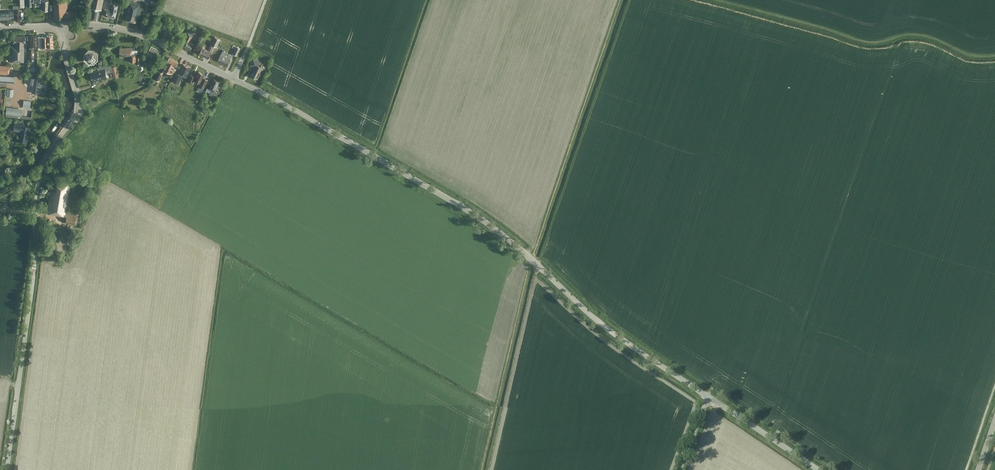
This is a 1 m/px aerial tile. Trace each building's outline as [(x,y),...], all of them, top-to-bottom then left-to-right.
[(42,5),(41,8),(41,10),(48,10),(48,1),(42,1),(42,0),(33,0),(33,3),(40,3),(40,5),(42,5)] [(78,18),(77,10),(68,11),(67,0),(53,0),(53,6),(54,20),(78,18)] [(103,0),(92,0),(91,6),(101,9),(103,0)] [(118,3),(111,2),(112,0),(105,0),(103,8),(105,8),(103,14),(115,17),(118,3)] [(139,16),(142,4),(127,1),(125,13),(127,13),(125,19),(136,22),(137,16),(139,16)] [(193,35),(192,35),(194,31),(193,31),(194,29),(191,27),(188,33),(184,40),(186,41),(183,46),(191,49),(193,44),(189,42),(193,35)] [(23,42),(25,42),(25,35),(13,36),(13,42),(14,42),(14,46),(9,46),(9,62),(24,62),(24,47),(23,47),(23,42)] [(49,47),(53,47),(52,35),(46,35),(46,36),(37,37),(37,47),(39,48),(45,47),(45,50),(49,50),(49,47)] [(210,44),(217,47),(221,39),(214,36),(210,44)] [(211,52),(214,46),(210,45),(208,50),(202,47),(199,53),(208,58),(211,52)] [(147,55),(155,59),(154,62),(156,63),(160,57),(157,55),(159,50),(151,46),(148,51),(147,55)] [(120,55),(130,56),(130,62),(136,62),(136,54),(132,54),(132,47),(126,47),(126,48),(120,47),(119,52),(120,52),(120,55)] [(230,59),(232,55),(229,53),(228,54),(222,51),(221,54),(220,54),(217,61),(224,64),(224,65),(227,66),(230,59)] [(95,58),(95,54),(93,52),(89,52),(87,54),(87,58),(89,60),(93,60),(95,58)] [(171,73),(174,74),(176,69),(173,68),(174,66),(175,67),(178,62),(169,57),(167,63),(166,64),(163,69),(171,73)] [(259,74),(260,75),(264,67),(259,65),(260,61),(253,58),(249,65),(254,67),(250,75),(257,79),(259,74)] [(182,75),(186,77),(190,68),(183,64),(179,73),(176,72),(172,80),(178,83),(182,75)] [(0,65),(0,73),(8,74),(9,66),(0,65)] [(92,72),(91,72),(93,81),(107,77),(106,73),(111,72),(112,72),(110,65),(104,67),(105,69),(104,69),(100,70),(98,71),(92,72)] [(192,83),(194,80),(200,83),(196,91),(201,93),(208,79),(203,77),(204,74),(198,71),(195,77),(195,76),(195,77),(190,75),(187,81),(192,83)] [(39,84),(39,82),(39,79),(33,78),(27,78),(26,84),(32,85),(31,92),(38,93),(38,90),(45,90),(46,85),(39,84)] [(213,78),(208,88),(211,90),(210,93),(209,95),(215,98),(218,93),(215,92),(220,82),(213,78)] [(31,101),(23,100),(22,107),(30,108),(31,101)] [(21,116),(22,109),(6,107),(5,114),(6,114),(6,117),(30,120),(30,117),(21,116)] [(26,142),(29,126),(14,123),(13,129),(20,130),(19,135),(20,135),(19,140),(26,142)] [(75,224),(77,215),(65,213),(71,182),(61,180),(61,178),(53,176),(52,183),(48,183),(47,188),(50,188),(46,212),(66,216),(65,222),(75,224)] [(0,184),(0,190),(16,181),(13,177),(0,184)]
